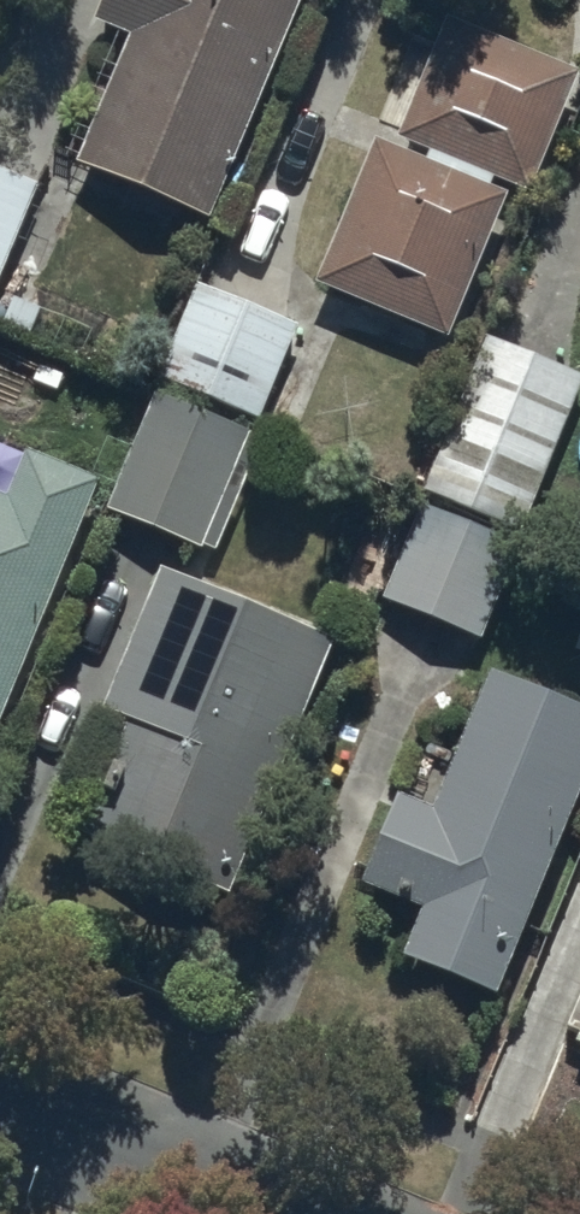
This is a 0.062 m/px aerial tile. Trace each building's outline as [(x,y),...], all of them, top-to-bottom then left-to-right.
[(92,18),(125,32),(75,156),(205,208),(289,0),(99,0),(92,18)] [(427,154),(372,131),(313,270),(448,335),(502,186),(492,180),(493,168),(531,180),(573,57),(444,10),(396,130),(426,144),(427,154)] [(15,234),(32,241),(45,209),(28,202),(38,178),(0,162),(0,272),(15,234)] [(572,273),(579,276),(579,253),(572,273)] [(156,372),(258,414),(298,318),(196,276),(156,372)] [(16,324),(26,299),(0,288),(0,317),(16,324)] [(478,328),(422,474),(523,513),(579,367),(478,328)] [(133,433),(102,501),(196,543),(198,539),(211,544),(265,426),(158,377),(147,402),(139,399),(125,429),(133,433)] [(99,468),(25,443),(6,492),(0,489),(0,722),(99,468)] [(381,592),(478,630),(519,526),(422,488),(381,592)] [(338,634),(159,563),(53,807),(227,884),(338,634)] [(352,881),(419,901),(400,946),(497,985),(579,783),(579,696),(486,657),(427,800),(392,786),(352,881)]
